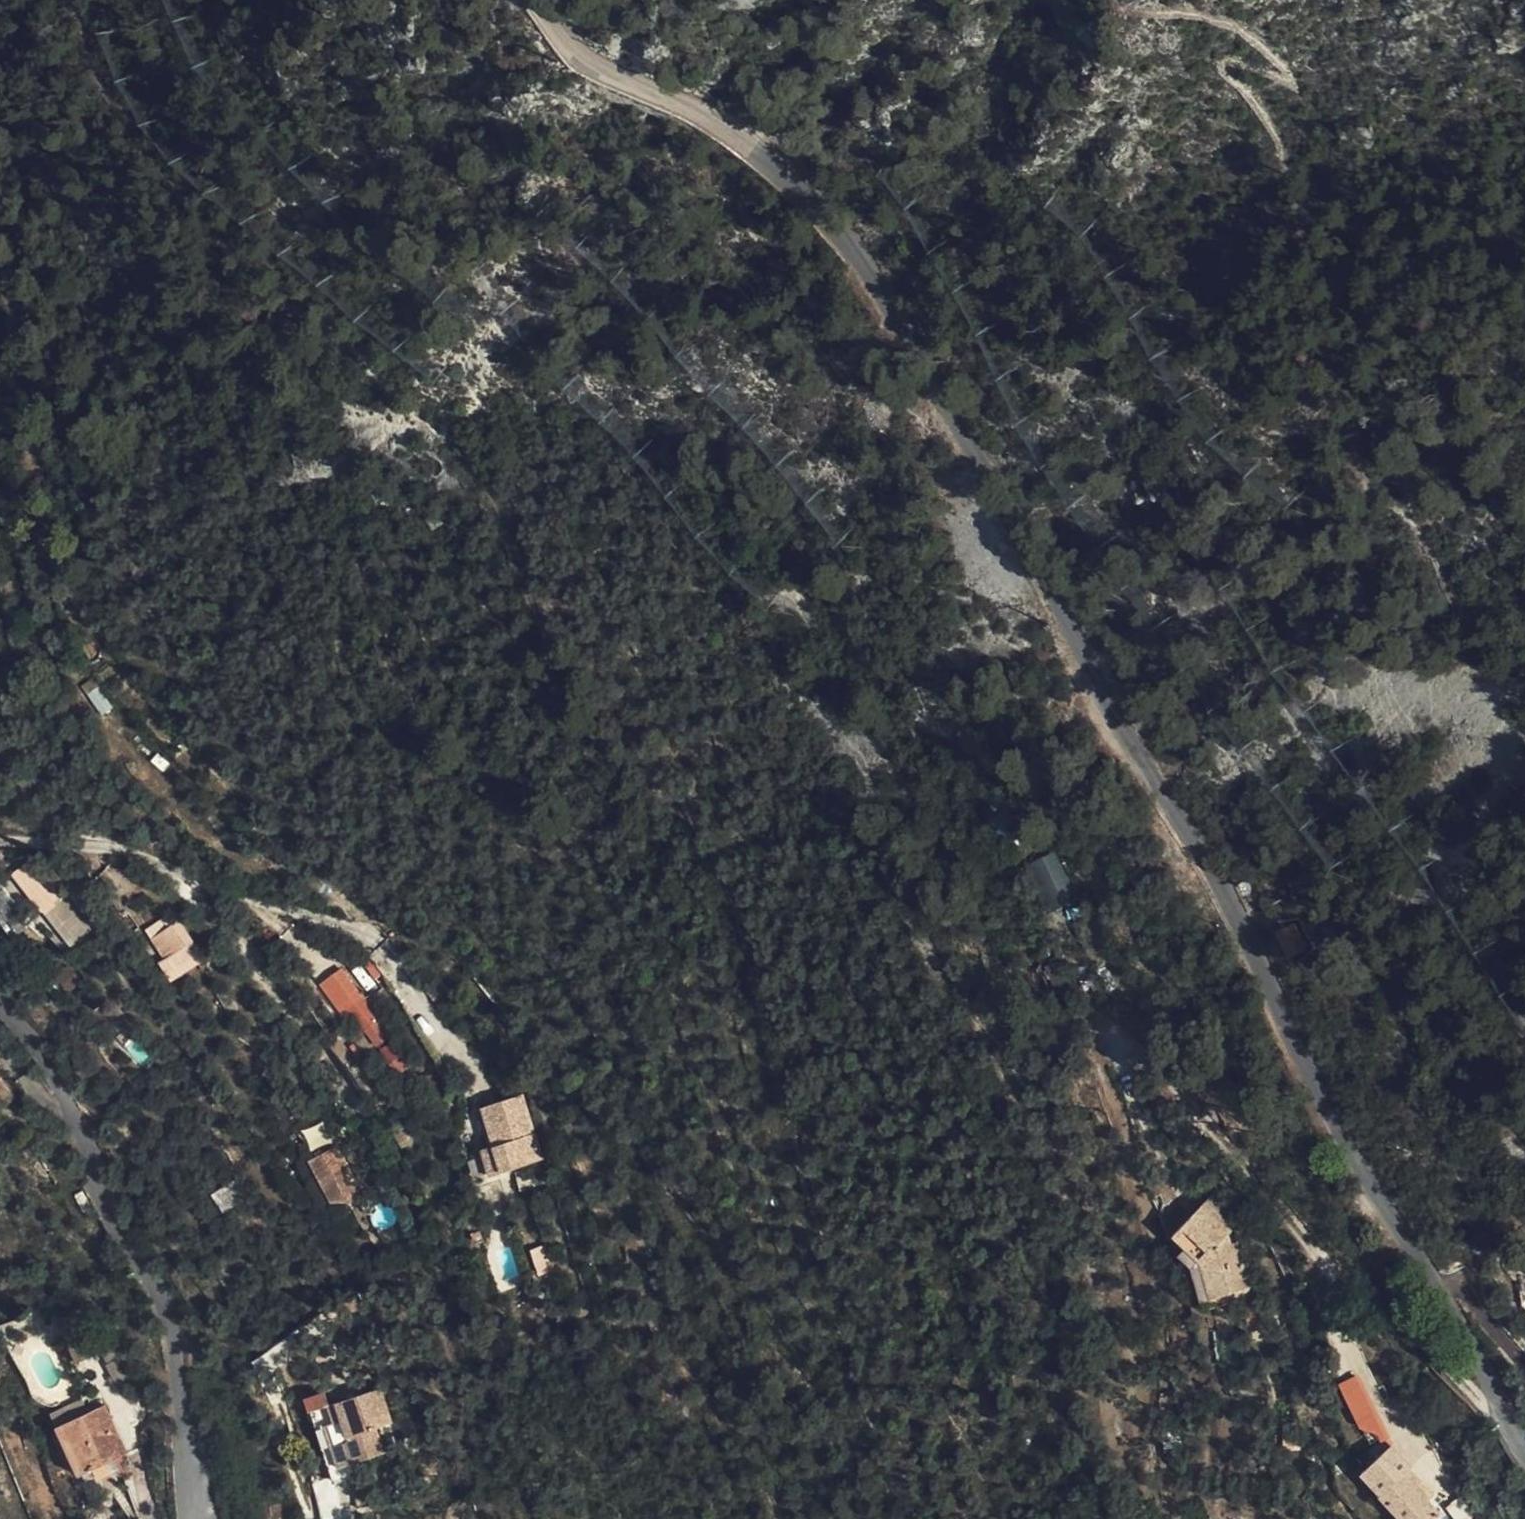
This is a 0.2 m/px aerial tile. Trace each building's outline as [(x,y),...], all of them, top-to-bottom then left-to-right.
[(448,482),(436,487),(441,501),(453,496),(448,482)] [(5,872),(56,941),(76,927),(30,863),(22,868),(18,863),(5,872)] [(1303,927),(1295,910),(1285,914),(1303,927)] [(1303,927),(1285,914),(1276,918),(1288,943),(1307,935),(1303,927)] [(141,936),(154,955),(173,944),(159,924),(141,936)] [(391,1030),(361,994),(348,1004),(366,1026),(368,1024),(380,1039),(391,1030)] [(9,1095),(0,1084),(0,1102),(9,1095)] [(522,1088),(483,1101),(486,1110),(505,1170),(523,1164),(528,1181),(550,1174),(522,1088)] [(486,1110),(477,1112),(488,1146),(481,1147),(490,1175),(505,1170),(486,1110)] [(345,1202),(339,1189),(353,1182),(334,1144),(306,1159),(328,1200),(345,1202)] [(1228,1205),(1200,1176),(1178,1199),(1194,1232),(1204,1261),(1211,1292),(1249,1279),(1233,1224),(1226,1225),(1222,1212),(1228,1205)] [(1194,1232),(1178,1199),(1167,1209),(1179,1223),(1170,1232),(1189,1250),(1199,1295),(1211,1292),(1204,1261),(1194,1232)] [(547,1246),(532,1251),(540,1273),(555,1268),(547,1246)] [(1364,1428),(1385,1436),(1368,1373),(1348,1379),(1364,1428)] [(336,1424),(319,1431),(335,1473),(356,1464),(388,1452),(379,1428),(394,1421),(380,1386),(331,1406),(336,1424)] [(326,1394),(307,1401),(313,1415),(331,1407),(326,1394)] [(75,1402),(46,1415),(51,1427),(81,1414),(75,1402)] [(81,1414),(51,1427),(72,1476),(87,1468),(101,1462),(116,1456),(102,1427),(107,1424),(99,1406),(81,1414)] [(107,1424),(102,1427),(116,1456),(120,1454),(107,1424)] [(1355,1472),(1372,1496),(1369,1498),(1384,1518),(1425,1518),(1407,1495),(1414,1489),(1403,1474),(1406,1470),(1389,1447),(1355,1472)] [(101,1462),(87,1468),(91,1478),(105,1472),(101,1462)] [(356,1464),(335,1473),(340,1486),(361,1478),(356,1464)]
